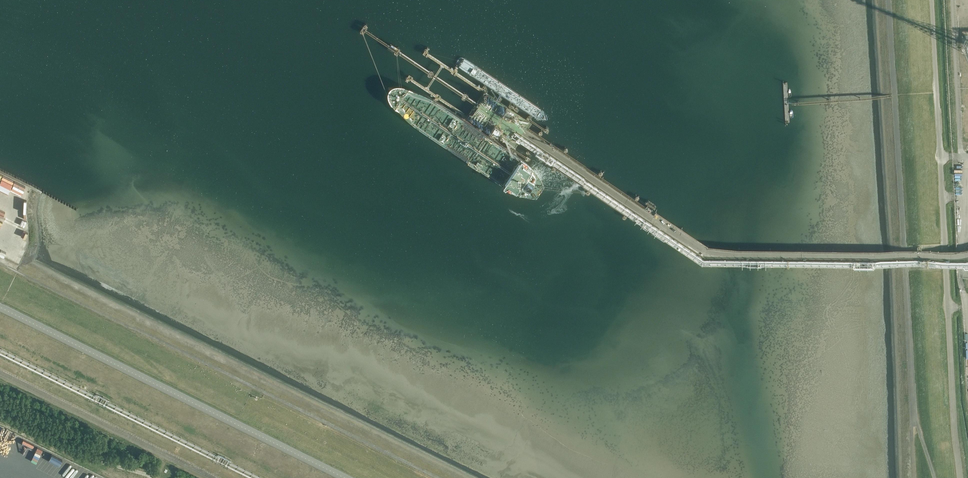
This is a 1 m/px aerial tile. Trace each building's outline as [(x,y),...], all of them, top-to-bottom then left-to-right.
[(9,202),(0,198),(0,206),(2,207),(0,211),(0,221),(9,202)] [(29,235),(31,229),(20,224),(18,230),(29,235)] [(14,238),(28,244),(31,238),(18,231),(14,238)] [(13,260),(20,263),(25,253),(18,250),(13,260)]
